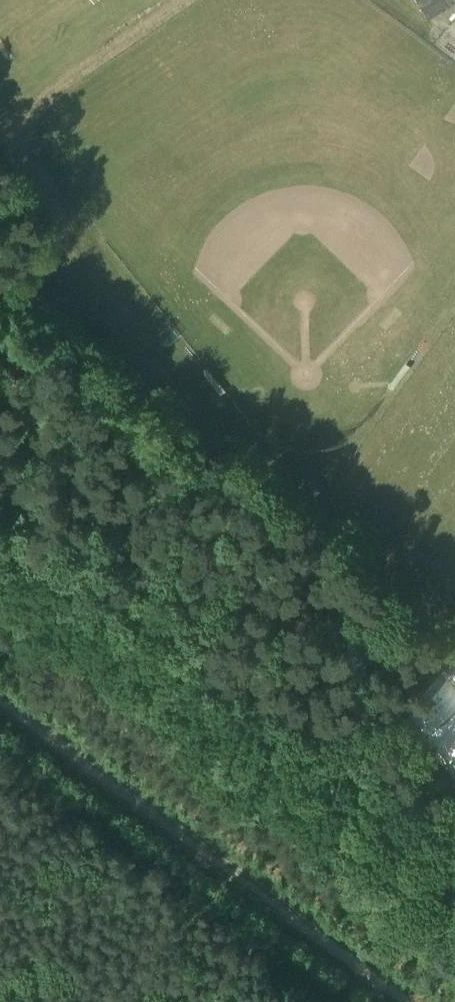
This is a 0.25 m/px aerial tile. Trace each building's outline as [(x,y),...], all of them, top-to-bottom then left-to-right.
[(454,3),(454,0),(416,0),(428,19),(454,3)] [(396,720),(454,788),(454,669),(396,720)]
